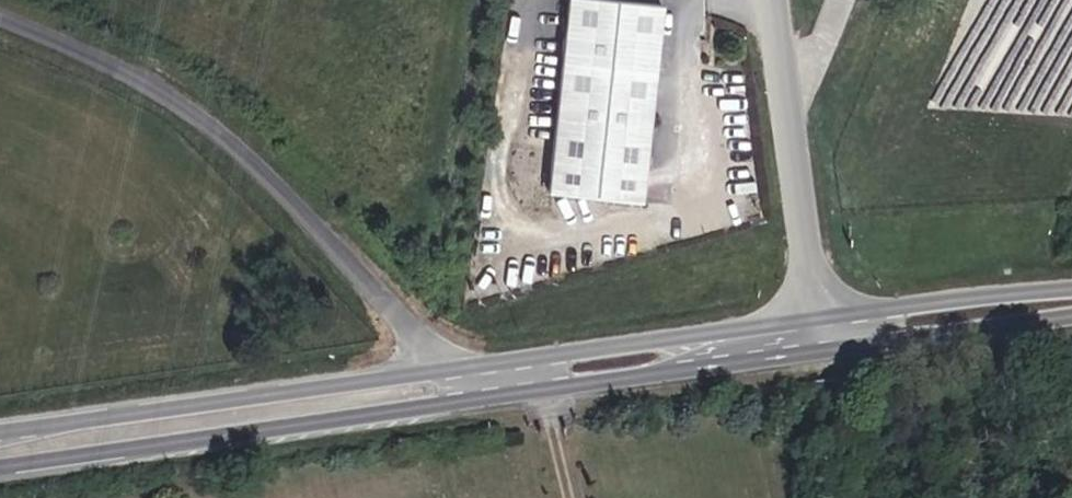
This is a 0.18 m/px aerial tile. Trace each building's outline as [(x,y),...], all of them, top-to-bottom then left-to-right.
[(650,11),(558,1),(537,199),(630,208),(650,11)]
